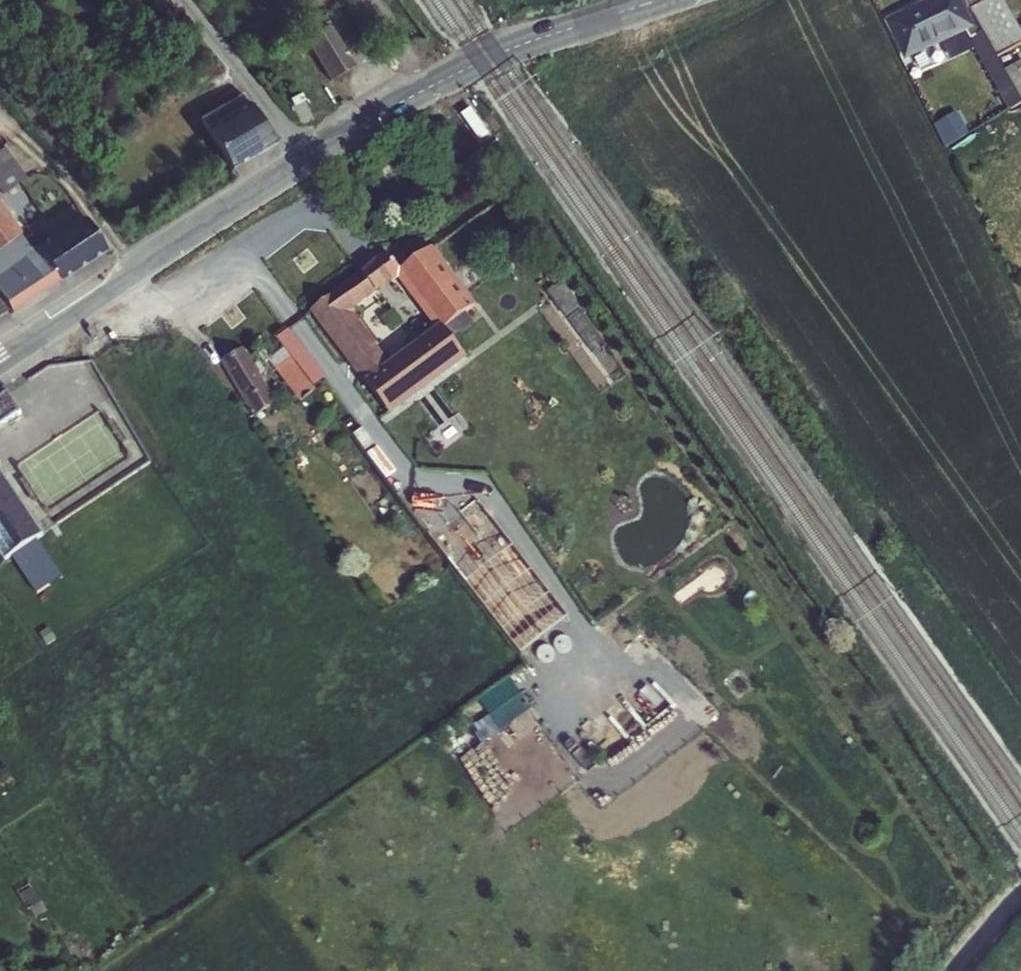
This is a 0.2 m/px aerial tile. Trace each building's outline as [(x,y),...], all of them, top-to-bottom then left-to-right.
[(967,33),(961,0),(925,0),(884,20),(906,62),(967,33)] [(967,33),(1008,112),(1020,106),(1020,61),(1005,69),(1000,57),(1020,44),(1020,28),(1007,0),(985,0),(983,1),(983,0),(961,0),(967,33)] [(347,73),(371,59),(343,13),(319,27),(347,73)] [(243,94),(199,119),(230,173),(274,148),(243,94)] [(28,176),(9,143),(0,149),(0,187),(2,191),(28,176)] [(34,247),(31,249),(0,203),(0,318),(7,313),(11,314),(60,283),(34,247)] [(34,247),(60,283),(106,254),(84,218),(34,247)] [(392,251),(314,303),(389,415),(473,359),(457,334),(477,321),(467,306),(476,300),(438,243),(402,267),(392,251)] [(277,403),(245,347),(220,362),(254,419),(277,403)] [(291,359),(281,364),(299,394),(308,389),(291,359)] [(24,413),(13,392),(0,399),(0,425),(24,413)] [(4,562),(44,535),(0,470),(0,556),(4,562)] [(539,578),(485,497),(435,531),(490,611),(539,578)] [(528,696),(478,718),(485,734),(535,711),(528,696)]
